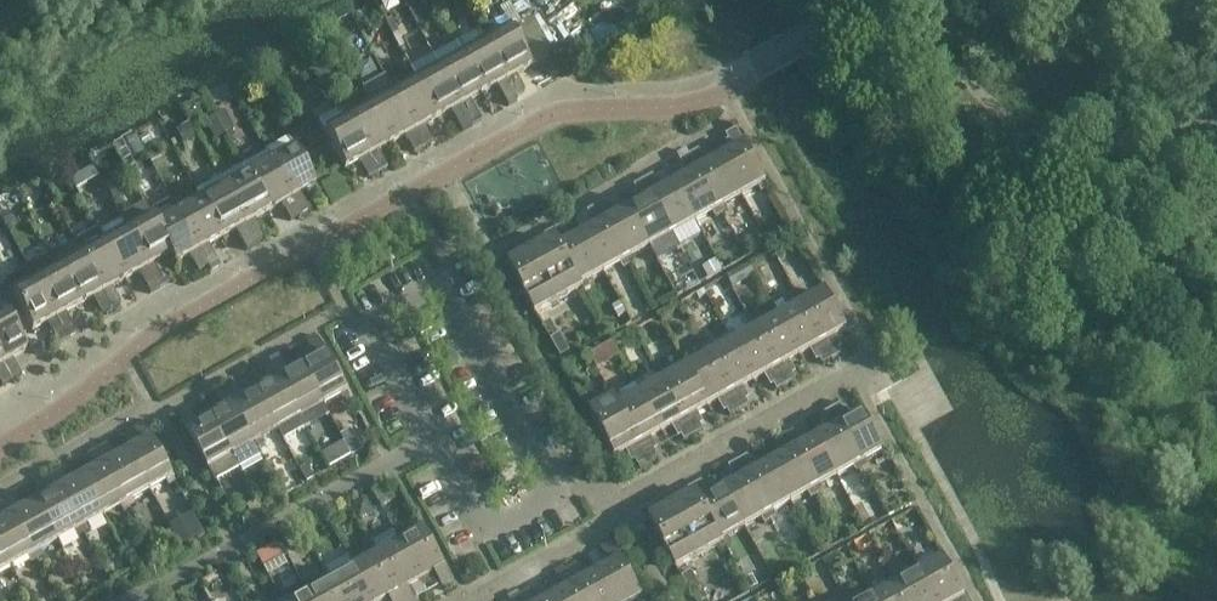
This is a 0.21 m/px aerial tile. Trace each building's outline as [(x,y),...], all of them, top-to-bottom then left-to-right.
[(543,11),(514,26),(533,63),(562,49),(543,11)] [(531,67),(510,30),(486,43),(516,97),(525,91),(516,75),(531,67)] [(516,97),(486,43),(463,56),(484,93),(497,85),(508,106),(518,101),(515,97),(516,97)] [(484,93),(463,56),(440,68),(472,126),(482,121),(470,100),(484,93)] [(472,126),(440,68),(417,81),(438,118),(451,111),(463,132),(472,126)] [(438,118),(417,81),(394,94),(424,147),(434,142),(425,125),(438,118)] [(424,147),(394,94),(371,106),(392,143),(406,136),(415,153),(424,147)] [(392,143),(371,106),(349,119),(378,173),(388,167),(379,151),(392,143)] [(378,173),(349,119),(324,132),(345,170),(360,161),(369,178),(378,173)] [(767,183),(737,130),(726,135),(736,152),(722,160),(743,197),(759,188),(762,193),(769,189),(766,184),(767,183)] [(315,186),(313,181),(295,149),(271,162),(300,216),(310,211),(301,194),(315,186)] [(743,197),(722,160),(709,167),(699,150),(690,156),(723,215),(730,211),(726,206),(743,197)] [(723,215),(690,156),(680,161),(690,178),(676,185),(697,222),(714,213),(717,218),(723,215)] [(300,216),(271,162),(248,175),(268,212),(282,205),(291,221),(300,216)] [(268,212),(248,175),(225,187),(257,245),(266,240),(255,219),(268,212)] [(697,222),(676,185),(663,193),(653,176),(644,181),(677,241),(683,237),(680,231),(697,222)] [(677,241),(644,181),(634,186),(644,203),(630,211),(650,248),(668,238),(671,244),(677,241)] [(257,245),(225,187),(202,200),(222,237),(236,230),(247,251),(257,245)] [(222,237),(202,200),(178,213),(208,267),(218,262),(208,245),(222,237)] [(650,248),(630,211),(616,218),(607,202),(597,207),(630,266),(641,260),(638,255),(650,248)] [(630,266),(597,207),(588,212),(597,229),(584,236),(604,273),(621,264),(624,270),(630,266)] [(178,213),(157,225),(155,226),(171,255),(170,255),(175,264),(189,256),(198,272),(208,267),(178,213)] [(171,255),(155,226),(157,225),(152,217),(128,230),(157,284),(167,279),(158,262),(170,255),(171,255)] [(604,273),(584,236),(570,244),(561,227),(551,233),(555,240),(556,239),(582,286),(604,273)] [(157,284),(128,230),(105,243),(125,280),(139,273),(148,289),(157,284)] [(556,239),(555,240),(509,265),(513,273),(505,278),(513,294),(522,289),(536,314),(584,288),(582,286),(556,239)] [(125,280),(105,243),(82,255),(112,309),(121,304),(112,287),(125,280)] [(112,309),(82,255),(59,268),(79,305),(93,298),(102,314),(112,309)] [(79,305),(59,268),(36,281),(66,335),(75,329),(66,313),(79,305)] [(66,335),(36,281),(12,294),(33,331),(47,323),(56,340),(66,335)] [(847,330),(827,293),(810,303),(806,297),(800,301),(833,360),(842,355),(833,338),(847,330)] [(833,360),(800,301),(794,304),(797,310),(780,319),(800,356),(814,348),(823,365),(833,360)] [(6,314),(0,317),(0,359),(12,381),(22,376),(12,359),(27,351),(6,314)] [(561,336),(551,317),(542,322),(552,341),(561,336)] [(800,356),(780,319),(764,328),(761,322),(754,326),(787,385),(796,380),(787,363),(800,356)] [(787,385),(754,326),(748,329),(751,335),(734,344),(754,381),(768,374),(777,390),(787,385)] [(349,392),(319,338),(318,339),(316,335),(306,340),(318,361),(304,368),(325,406),(341,396),(344,402),(351,398),(348,393),(349,392)] [(608,382),(629,369),(612,340),(591,353),(608,382)] [(754,381),(734,344),(717,354),(714,348),(708,352),(740,411),(750,406),(741,389),(754,381)] [(740,411),(708,352),(701,355),(704,361),(688,370),(708,407),(722,399),(731,416),(740,411)] [(0,359),(0,381),(3,386),(12,381),(0,359)] [(325,406),(304,368),(291,376),(282,359),(272,365),(305,424),(311,420),(308,415),(325,406)] [(305,424),(272,365),(263,370),(272,386),(258,394),(279,431),(295,422),(299,427),(305,424)] [(708,407),(688,370),(671,379),(668,374),(662,377),(694,436),(704,431),(695,414),(708,407)] [(694,436),(662,377),(655,381),(658,386),(642,395),(662,432),(676,425),(685,442),(694,436)] [(279,431),(258,394),(245,401),(236,385),(226,390),(259,449),(265,446),(262,440),(279,431)] [(266,462),(259,449),(226,390),(217,395),(226,412),(212,419),(243,475),(266,462)] [(662,432),(642,395),(625,404),(618,391),(612,395),(648,462),(658,456),(649,440),(662,432)] [(648,462),(612,395),(605,398),(608,404),(591,413),(615,458),(630,450),(639,467),(648,462)] [(885,451),(864,414),(850,422),(840,405),(831,411),(864,470),(870,467),(867,461),(885,451)] [(243,475),(212,419),(199,427),(190,410),(181,415),(179,416),(209,470),(210,469),(220,488),(243,475)] [(864,470),(831,411),(822,416),(831,432),(817,440),(838,477),(854,468),(857,474),(864,470)] [(175,478),(147,427),(145,424),(143,424),(143,425),(134,430),(143,446),(130,454),(150,491),(167,482),(170,487),(177,484),(174,478),(175,478)] [(838,477),(817,440),(804,447),(795,431),(785,436),(818,495),(824,492),(821,486),(838,477)] [(818,495),(785,436),(775,441),(785,458),(771,465),(792,503),(808,493),(811,499),(818,495)] [(150,491),(130,454),(116,461),(107,444),(98,449),(130,509),(137,505),(134,500),(150,491)] [(130,509),(98,449),(88,455),(97,471),(84,479),(104,516),(121,507),(124,512),(130,509)] [(792,503),(771,465),(757,473),(748,456),(739,461),(772,521),(778,518),(775,512),(792,503)] [(772,521),(739,461),(729,467),(738,483),(725,491),(745,528),(762,519),(765,525),(772,521)] [(104,516),(84,479),(70,486),(61,469),(52,475),(84,534),(91,530),(88,525),(104,516)] [(84,534),(52,475),(42,480),(51,496),(38,504),(58,541),(75,532),(78,537),(84,534)] [(745,528),(725,491),(711,498),(702,482),(692,487),(696,494),(724,543),(726,546),(732,543),(729,537),(745,528)] [(724,543),(696,494),(650,520),(654,528),(646,533),(654,548),(663,544),(677,569),(724,543)] [(58,541),(38,504),(24,511),(15,495),(5,500),(38,559),(44,556),(41,550),(58,541)] [(5,500),(0,503),(0,513),(5,522),(0,524),(0,545),(12,566),(28,557),(31,563),(38,559),(5,500)] [(183,544),(207,531),(195,511),(172,525),(183,544)] [(455,585),(426,533),(426,531),(425,532),(422,526),(415,530),(418,535),(402,545),(422,582),(436,574),(445,591),(454,586),(455,585)] [(613,544),(612,545),(603,550),(612,567),(599,575),(613,600),(644,600),(642,599),(643,598),(613,544)] [(0,545),(0,573),(12,566),(0,545)] [(402,545),(385,554),(382,548),(376,552),(403,600),(415,600),(409,589),(422,582),(402,545)] [(376,552),(369,555),(372,561),(356,570),(373,600),(387,600),(390,600),(391,600),(403,600),(376,552)] [(945,560),(944,561),(941,555),(935,558),(938,564),(922,573),(937,600),(968,600),(945,560)] [(356,570),(349,557),(325,570),(329,577),(330,577),(343,600),(373,600),(356,570)] [(599,575),(585,582),(576,565),(567,571),(583,600),(613,600),(599,575)] [(567,571),(557,576),(566,592),(553,600),(554,600),(583,600),(567,571)] [(702,590),(692,572),(682,577),(692,595),(702,590)] [(922,573),(905,583),(902,577),(896,581),(907,600),(937,600),(922,573)] [(330,577),(329,577),(323,581),(326,586),(310,595),(313,600),(343,600),(330,577)] [(896,581),(889,584),(892,590),(875,599),(876,600),(907,600),(896,581)] [(530,591),(521,596),(524,600),(536,600),(530,591)]
